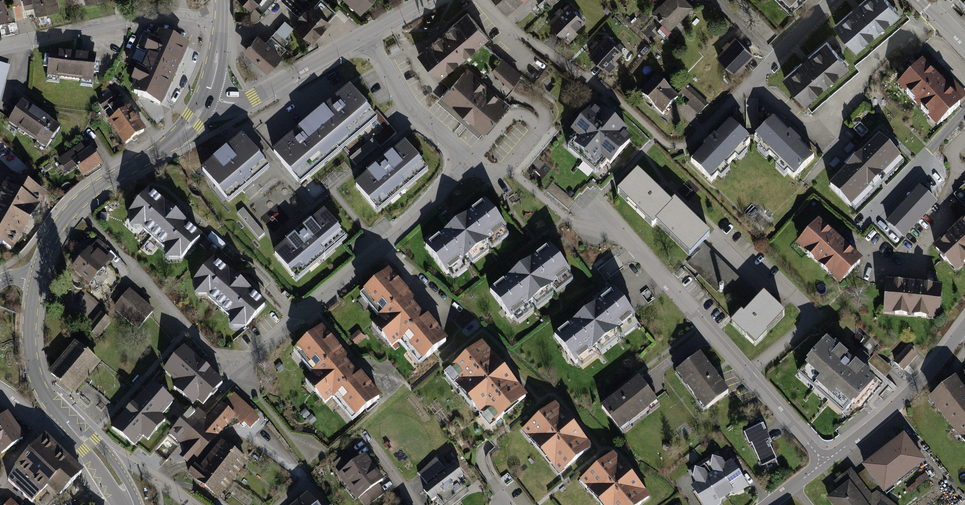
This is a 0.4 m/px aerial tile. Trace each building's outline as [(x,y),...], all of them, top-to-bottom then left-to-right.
[(13,24),(23,22),(21,11),(31,10),(32,17),(57,13),(55,0),(9,0),(13,24)] [(247,12),(256,0),(233,0),(247,12)] [(304,11),(296,20),(299,23),(295,27),(312,42),(338,13),(323,0),(292,0),(304,11)] [(356,14),(370,0),(341,0),(356,14)] [(526,0),(493,0),(507,16),(526,0)] [(687,0),(666,0),(652,15),(663,25),(660,28),(667,35),(695,7),(687,0)] [(791,13),(797,8),(804,0),(779,0),(791,13)] [(832,26),(855,53),(900,16),(886,0),(863,0),(856,6),(832,26)] [(556,15),(548,22),(568,44),(578,34),(576,31),(586,22),(568,3),(562,9),(560,7),(554,13),(556,15)] [(522,76),(501,59),(482,44),(489,38),(467,12),(442,34),(417,55),(439,80),(449,88),(441,98),(463,116),(484,133),(510,104),(504,99),(509,93),(522,76)] [(266,42),(258,35),(243,52),(268,74),(283,57),(281,55),(286,50),(283,47),(288,42),(285,39),(293,29),(285,21),(266,42)] [(184,48),(152,35),(126,95),(158,108),(184,48)] [(593,49),(588,55),(609,75),(620,64),(616,61),(624,53),(606,36),(599,42),(597,40),(591,47),(593,49)] [(746,65),(755,56),(736,37),(730,43),(728,41),(723,47),(724,49),(717,57),(738,78),(748,67),(746,65)] [(804,106),(848,68),(825,42),(805,60),(781,80),(804,106)] [(922,65),(960,104),(964,99),(964,92),(928,53),(919,61),(922,65)] [(94,60),(46,54),(43,82),(91,87),(94,60)] [(0,98),(10,64),(0,61),(0,98)] [(939,83),(922,65),(897,89),(937,131),(963,107),(960,104),(939,83)] [(664,118),(680,100),(657,78),(640,95),(664,118)] [(378,118),(349,85),(311,118),(339,151),(378,118)] [(709,105),(688,85),(681,92),(690,101),(687,105),(699,116),(709,105)] [(112,97),(94,108),(120,151),(145,136),(129,111),(123,115),(112,97)] [(61,123),(22,99),(8,122),(47,146),(61,123)] [(607,160),(611,164),(633,139),(626,133),(629,130),(602,106),(599,110),(593,105),(571,130),(575,133),(570,139),(572,141),(568,146),(596,170),(600,164),(602,166),(607,160)] [(339,151),(311,118),(277,148),(272,152),(301,184),(339,151)] [(788,174),(796,181),(816,160),(799,144),(802,141),(798,136),(793,132),(791,135),(775,119),(754,141),(761,147),(757,151),(767,159),(770,156),(779,165),(776,169),(785,178),(788,174)] [(691,163),(713,183),(718,177),(722,181),(731,172),(727,168),(736,159),(740,162),(748,154),(744,150),(751,143),(730,124),(716,139),(713,136),(708,141),(704,145),(706,147),(691,163)] [(245,141),(239,133),(199,167),(227,200),(246,184),(267,166),(245,141)] [(900,156),(877,133),(852,159),(827,183),(849,206),(900,156)] [(379,145),(373,138),(349,157),(356,165),(379,145)] [(429,169),(405,141),(380,163),(355,184),(379,212),(429,169)] [(83,142),(57,158),(67,173),(77,167),(82,176),(103,162),(92,145),(87,148),(83,142)] [(655,222),(673,204),(657,189),(637,170),(617,190),(653,224),(655,222)] [(11,176),(0,195),(0,241),(10,247),(41,193),(11,176)] [(937,202),(919,185),(885,221),(903,238),(937,202)] [(151,194),(130,218),(131,234),(143,233),(166,253),(167,266),(183,264),(204,240),(175,215),(151,194)] [(506,226),(484,199),(456,221),(425,245),(446,272),(506,226)] [(673,204),(655,222),(691,256),(704,243),(712,234),(691,214),(676,200),(673,204)] [(264,233),(243,208),(237,213),(258,238),(264,233)] [(347,238),(324,211),(299,232),(273,254),(296,281),(347,238)] [(964,263),(964,216),(932,245),(956,272),(964,263)] [(817,218),(794,244),(839,284),(862,258),(817,218)] [(108,248),(97,238),(71,267),(89,283),(105,266),(106,268),(115,257),(107,250),(108,248)] [(211,244),(206,239),(200,245),(206,250),(211,244)] [(751,288),(704,243),(691,256),(692,257),(686,263),(717,292),(722,287),(738,302),(751,288)] [(571,272),(549,244),(518,267),(489,289),(511,317),(571,272)] [(239,282),(215,261),(195,286),(196,303),(208,301),(231,322),(232,335),(248,333),(269,308),(239,282)] [(419,362),(447,339),(425,313),(421,313),(412,302),(412,298),(388,268),(359,292),(378,316),(370,322),(391,347),(400,340),(419,362)] [(938,319),(942,284),(886,279),(882,314),(938,319)] [(154,310),(128,286),(111,306),(137,329),(154,310)] [(634,318),(613,290),(584,312),(554,336),(575,363),(634,318)] [(786,313),(764,292),(745,313),(742,310),(731,321),(756,345),(786,313)] [(111,320),(101,311),(86,328),(97,337),(111,320)] [(332,397),(351,419),(379,396),(358,370),(354,370),(349,364),(345,360),(346,355),(321,325),(291,349),(312,374),(304,380),(324,403),(332,397)] [(358,329),(349,337),(356,345),(365,337),(358,329)] [(850,358),(826,338),(796,372),(844,414),(874,379),(850,358)] [(62,383),(74,393),(101,362),(75,339),(61,355),(48,371),(62,383)] [(443,372),(489,427),(528,395),(504,367),(482,340),(443,372)] [(907,346),(893,361),(904,371),(917,355),(907,346)] [(223,381),(186,347),(165,369),(179,383),(175,388),(193,404),(198,399),(203,403),(223,381)] [(870,357),(860,349),(856,354),(865,361),(870,357)] [(716,372),(701,353),(676,372),(706,409),(730,390),(719,375),(716,372)] [(893,369),(875,353),(867,362),(885,378),(889,373),(893,369)] [(280,362),(275,367),(280,372),(285,368),(280,362)] [(620,430),(658,401),(639,377),(601,406),(620,430)] [(964,433),(964,389),(955,377),(928,398),(959,437),(964,433)] [(131,405),(111,427),(133,446),(142,435),(148,440),(166,420),(161,415),(174,400),(152,381),(131,405)] [(207,420),(204,418),(182,444),(188,449),(182,455),(189,461),(196,453),(200,456),(236,414),(243,420),(253,410),(234,394),(222,409),(219,406),(207,420)] [(560,474),(592,446),(573,423),(555,402),(522,430),(560,474)] [(170,434),(182,444),(204,418),(193,408),(170,434)] [(310,414),(305,408),(300,413),(305,418),(310,414)] [(2,416),(0,415),(0,451),(2,454),(24,439),(6,413),(2,416)] [(316,420),(311,414),(307,418),(312,424),(316,420)] [(764,425),(745,434),(750,444),(752,443),(763,466),(777,459),(770,444),(772,443),(764,425)] [(903,432),(861,465),(864,470),(877,486),(883,494),(925,461),(903,432)] [(43,437),(16,466),(8,481),(31,502),(34,499),(41,504),(51,504),(81,473),(43,437)] [(219,443),(205,460),(232,481),(245,465),(230,452),(235,445),(226,438),(220,444),(219,443)] [(351,450),(332,464),(339,473),(336,475),(346,488),(374,466),(363,453),(357,458),(351,450)] [(601,504),(641,504),(651,496),(632,474),(613,452),(580,480),(601,504)] [(718,452),(704,461),(727,497),(733,492),(735,495),(749,486),(732,460),(726,464),(718,452)] [(422,490),(431,501),(435,498),(441,504),(454,504),(469,493),(459,480),(464,476),(455,464),(446,471),(435,457),(418,475),(427,486),(422,490)] [(232,481),(205,460),(199,467),(196,465),(189,473),(219,497),(232,481)] [(692,486),(704,504),(720,504),(721,504),(719,502),(727,497),(704,461),(689,470),(697,483),(692,486)] [(374,466),(346,488),(356,500),(359,498),(364,504),(370,504),(386,492),(378,483),(384,479),(374,466)] [(826,498),(831,504),(895,504),(876,491),(871,495),(869,492),(856,476),(850,468),(834,481),(838,488),(826,498)] [(877,486),(864,470),(856,476),(869,492),(877,486)] [(929,478),(925,473),(915,481),(919,486),(929,478)] [(290,504),(316,504),(306,492),(290,504)]
